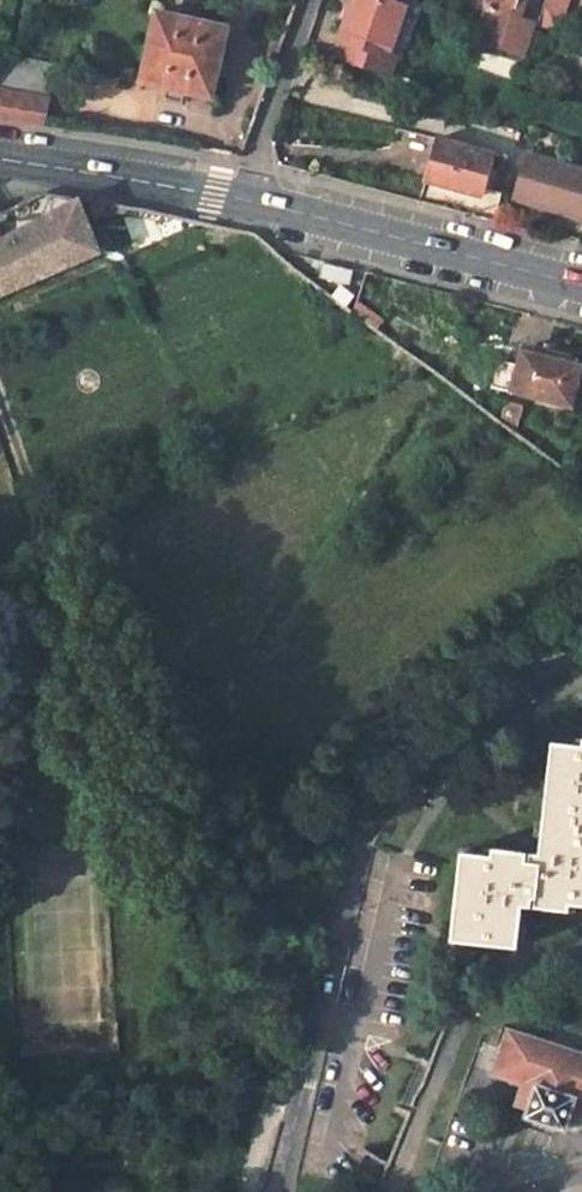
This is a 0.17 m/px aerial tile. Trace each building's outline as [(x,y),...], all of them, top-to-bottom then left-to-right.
[(178,13),(157,8),(143,79),(211,93),(225,24),(199,17),(202,0),(182,0),(178,13)] [(341,39),(348,42),(343,60),(394,77),(400,59),(406,62),(425,6),(417,0),(355,0),(341,39)] [(525,54),(535,23),(517,17),(523,0),(469,0),(485,6),(475,37),(525,54)] [(537,19),(557,26),(565,0),(543,0),(537,19)] [(61,66),(8,56),(0,86),(53,97),(61,66)] [(0,86),(0,87),(0,114),(47,122),(53,97),(0,86)] [(491,155),(436,136),(424,174),(478,193),(491,155)] [(523,155),(509,198),(581,220),(581,172),(523,155)] [(102,252),(78,196),(0,238),(0,294),(102,252)] [(581,393),(581,363),(527,350),(523,366),(504,362),(497,390),(578,407),(581,393)] [(555,743),(544,854),(518,851),(497,848),(496,858),(465,854),(455,941),(521,949),(525,908),(555,911),(555,903),(581,905),(581,746),(555,743)] [(562,1020),(555,1043),(513,1029),(498,1075),(530,1085),(523,1106),(534,1109),(531,1119),(572,1131),(574,1123),(581,1125),(581,1027),(562,1020)] [(387,1161),(366,1154),(358,1182),(377,1188),(387,1161)]
